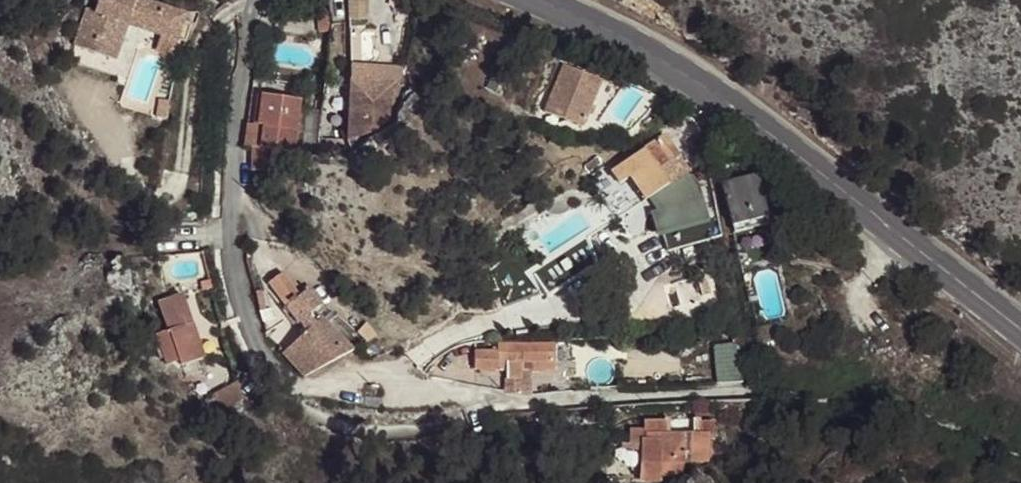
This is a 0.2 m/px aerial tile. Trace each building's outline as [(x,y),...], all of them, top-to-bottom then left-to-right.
[(99,44),(123,52),(125,44),(138,6),(121,0),(99,0),(96,10),(90,8),(79,36),(99,44)] [(351,59),(371,59),(371,0),(351,0),(351,59)] [(187,23),(138,6),(125,44),(175,62),(187,23)] [(334,54),(350,54),(349,21),(333,22),(334,54)] [(587,128),(607,79),(558,62),(541,112),(587,128)] [(356,76),(351,140),(387,125),(403,63),(376,63),(371,76),(356,76)] [(157,69),(139,66),(134,94),(152,98),(157,69)] [(268,124),(266,144),(286,148),(298,150),(310,101),(267,92),(261,122),(268,124)] [(690,169),(665,132),(618,162),(643,200),(690,169)] [(286,148),(266,144),(260,141),(261,162),(286,157),(286,148)] [(767,196),(759,169),(723,176),(732,221),(771,210),(767,196)] [(702,219),(707,247),(714,246),(723,242),(718,214),(702,219)] [(291,275),(281,280),(301,318),(318,307),(309,286),(300,289),(291,275)] [(168,360),(180,354),(182,362),(208,351),(185,291),(158,299),(167,327),(157,333),(168,360)] [(305,378),(354,350),(322,319),(281,354),(305,378)] [(558,341),(477,342),(474,377),(558,379),(558,341)] [(647,435),(644,417),(625,418),(625,420),(627,455),(666,453),(664,460),(679,458),(678,432),(647,435)]
